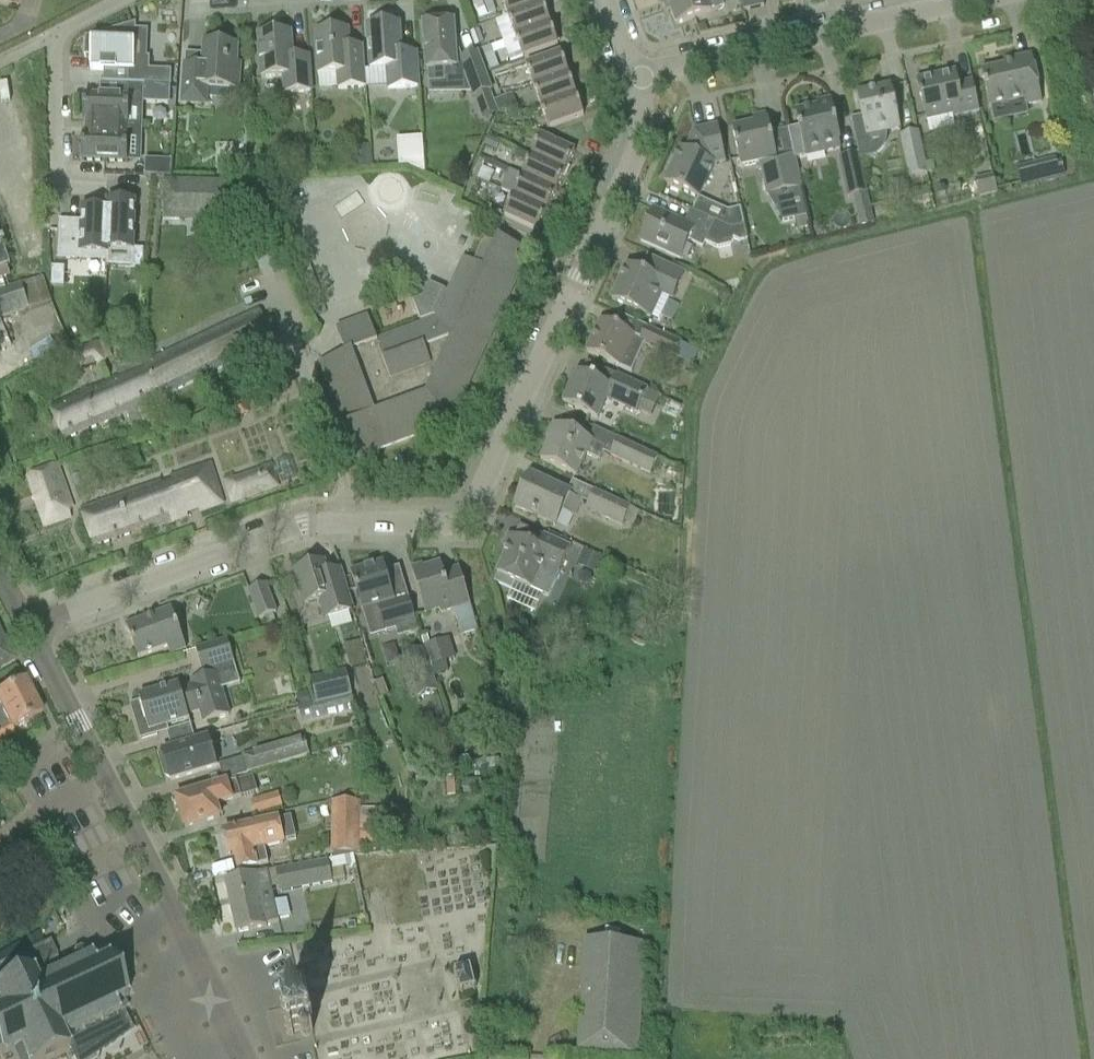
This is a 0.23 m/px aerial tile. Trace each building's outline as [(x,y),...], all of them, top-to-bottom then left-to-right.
[(508,18),(543,5),(541,0),(501,0),(508,18)] [(664,5),(667,14),(671,13),(676,27),(712,14),(711,13),(722,9),(723,6),(722,2),(727,0),(679,0),(664,5)] [(744,12),(764,8),(762,0),(741,0),(744,12)] [(508,18),(515,39),(550,26),(543,5),(508,18)] [(466,75),(474,98),(481,119),(498,113),(490,92),(477,55),(461,61),(461,62),(456,62),(453,23),(424,25),(427,71),(428,71),(429,84),(445,83),(444,70),(455,69),(458,78),(466,75)] [(147,59),(148,32),(136,31),(136,25),(85,40),(84,58),(91,59),(90,71),(130,73),(129,85),(143,86),(171,87),(171,72),(149,71),(150,59),(147,59)] [(550,26),(515,39),(523,59),(558,47),(550,26)] [(367,29),(369,51),(370,71),(387,70),(388,91),(419,89),(416,55),(402,56),(400,27),(367,29)] [(364,47),(351,48),(350,48),(348,31),(315,33),(317,55),(318,77),(337,75),(338,91),(366,89),(365,69),(364,47)] [(470,34),(475,47),(483,44),(478,31),(470,34)] [(258,37),(260,59),(261,80),(283,78),(284,95),(312,93),(309,58),(293,59),(291,35),(258,37)] [(239,90),(241,65),(237,64),(238,47),(219,45),(219,42),(204,41),(203,67),(185,66),(184,79),(182,101),(182,105),(201,106),(203,89),(239,92),(239,90)] [(526,68),(533,88),(568,75),(561,55),(526,68)] [(1011,62),(1012,66),(981,73),(989,109),(1024,101),(1025,107),(1042,104),(1031,57),(1011,62)] [(922,102),(925,118),(952,112),(954,119),(979,113),(977,105),(972,84),(958,87),(956,78),(955,74),(916,83),(921,103),(922,102)] [(533,88),(541,109),(576,96),(568,75),(533,88)] [(129,130),(129,106),(143,106),(143,86),(129,85),(99,84),(99,86),(101,86),(101,97),(84,97),(83,123),(86,123),(86,130),(129,131),(129,130)] [(859,155),(858,155),(859,160),(868,159),(875,156),(878,154),(881,151),(884,148),(885,144),(886,139),(886,134),(900,131),(891,88),(856,96),(861,118),(851,121),(859,155)] [(494,102),(498,113),(518,111),(511,95),(494,102)] [(576,96),(541,109),(548,130),(584,117),(576,96)] [(799,129),(788,131),(794,156),(795,160),(840,150),(838,143),(840,142),(831,101),(816,105),(817,109),(795,114),(799,129)] [(801,190),(795,160),(794,156),(777,160),(768,123),(732,130),(741,169),(760,165),(767,197),(793,192),(799,217),(807,216),(801,190)] [(684,194),(698,201),(714,166),(725,164),(722,149),(718,127),(694,132),(685,152),(680,150),(664,185),(684,194)] [(141,140),(142,131),(129,130),(129,131),(86,130),(85,136),(83,136),(82,162),(128,164),(128,140),(141,140)] [(901,137),(910,180),(927,176),(918,133),(901,137)] [(397,137),(397,161),(424,160),(423,137),(397,137)] [(490,137),(486,146),(497,152),(501,143),(490,137)] [(541,138),(532,158),(566,173),(575,153),(541,138)] [(866,195),(859,161),(859,160),(858,155),(840,159),(848,199),(853,198),(857,221),(872,218),(866,195)] [(532,158),(523,178),(557,193),(566,173),(532,158)] [(1018,169),(1023,188),(1065,176),(1062,162),(1056,163),(1055,159),(1031,165),(1018,169)] [(483,164),(504,174),(506,169),(485,160),(483,164)] [(170,179),(171,162),(170,162),(170,163),(146,162),(145,176),(144,176),(144,178),(170,179)] [(500,191),(513,198),(547,213),(557,193),(523,178),(510,171),(500,191)] [(976,183),(979,198),(996,194),(993,179),(976,183)] [(166,183),(164,221),(224,222),(225,185),(166,183)] [(547,213),(513,198),(504,218),(518,224),(538,233),(547,213)] [(106,262),(106,268),(109,268),(110,252),(131,253),(131,272),(143,273),(144,253),(133,253),(135,205),(108,204),(107,212),(106,262)] [(721,225),(730,229),(744,226),(740,209),(727,213),(721,225)] [(59,224),(58,260),(106,262),(107,212),(82,211),(82,225),(59,224)] [(640,242),(660,251),(680,260),(688,242),(703,249),(705,244),(717,250),(731,246),(734,241),(739,244),(747,241),(744,227),(731,230),(715,223),(690,211),(683,225),(654,212),(640,242)] [(799,217),(796,218),(798,229),(809,227),(807,216),(799,217)] [(13,281),(0,232),(0,284),(13,281)] [(422,327),(379,344),(368,319),(336,331),(345,355),(320,364),(355,460),(450,424),(529,254),(498,239),(495,246),(484,240),(473,264),(464,260),(449,294),(428,284),(422,299),(413,302),(422,327)] [(648,259),(641,274),(627,268),(612,301),(646,317),(656,295),(672,302),(685,276),(648,259)] [(65,270),(52,269),(51,288),(64,288),(65,270)] [(722,291),(718,296),(720,302),(727,303),(731,299),(729,293),(722,291)] [(319,295),(310,299),(314,311),(324,308),(319,295)] [(143,365),(145,369),(160,400),(275,343),(269,332),(280,327),(272,309),(261,314),(259,312),(143,365)] [(601,322),(586,354),(606,363),(622,370),(632,374),(644,347),(673,360),(675,356),(681,344),(646,328),(641,341),(637,339),(621,331),(601,322)] [(106,365),(98,342),(67,352),(74,375),(82,373),(82,366),(93,362),(97,368),(106,365)] [(160,400),(145,369),(50,410),(64,442),(100,427),(100,428),(160,400)] [(577,374),(563,405),(583,414),(597,421),(606,401),(637,415),(638,412),(647,391),(636,386),(616,377),(610,389),(577,374)] [(554,425),(547,440),(550,441),(540,462),(576,479),(586,456),(599,462),(605,449),(554,425)] [(611,457),(650,475),(657,459),(641,452),(622,443),(619,441),(611,457)] [(134,538),(223,505),(216,485),(211,464),(171,478),(172,483),(160,487),(158,483),(80,511),(94,549),(133,535),(134,538)] [(67,511),(72,509),(57,466),(27,476),(45,527),(70,518),(67,511)] [(224,483),(232,505),(278,488),(270,466),(224,483)] [(515,509),(535,518),(555,527),(562,512),(574,517),(581,503),(569,497),(570,495),(530,477),(515,509)] [(587,510),(622,526),(630,508),(595,492),(587,510)] [(498,576),(495,584),(511,591),(514,584),(543,596),(548,598),(559,574),(570,549),(564,546),(555,542),(544,537),(543,539),(538,550),(509,536),(508,539),(513,541),(497,575),(498,576)] [(567,578),(591,587),(604,557),(580,547),(567,578)] [(328,573),(325,563),(294,572),(305,606),(320,601),(326,620),(353,612),(341,571),(328,574),(328,573)] [(411,570),(417,591),(425,616),(440,611),(441,615),(453,611),(460,636),(478,630),(470,606),(465,590),(459,569),(444,573),(441,564),(424,570),(423,566),(411,570)] [(383,565),(351,575),(358,596),(362,611),(377,606),(383,627),(386,635),(396,631),(398,639),(419,633),(414,618),(412,610),(406,589),(392,593),(383,565)] [(249,591),(257,612),(260,620),(276,614),(273,606),(265,585),(249,591)] [(126,628),(138,660),(168,649),(170,656),(186,649),(172,611),(126,628)] [(0,635),(0,670),(14,663),(0,635)] [(448,662),(442,641),(424,647),(424,649),(429,668),(432,667),(448,662)] [(206,678),(191,682),(193,687),(180,691),(179,686),(139,698),(140,703),(136,704),(140,719),(145,718),(149,733),(188,721),(190,729),(191,728),(188,716),(200,712),(204,724),(229,717),(218,679),(237,674),(228,642),(196,651),(203,674),(205,673),(206,678)] [(429,668),(424,649),(405,655),(410,673),(429,668)] [(337,673),(311,679),(317,705),(352,698),(351,696),(349,684),(340,686),(337,673)] [(14,737),(11,731),(34,719),(35,719),(37,718),(41,716),(27,689),(24,682),(5,692),(0,695),(0,744),(14,737)] [(307,692),(297,695),(301,708),(311,705),(307,692)] [(317,705),(298,711),(302,725),(319,720),(353,712),(352,707),(354,707),(352,698),(317,705)] [(166,766),(163,770),(166,778),(170,780),(171,782),(214,769),(206,740),(162,753),(166,766)] [(240,764),(244,776),(309,757),(304,740),(243,757),(245,762),(240,764)] [(414,763),(405,766),(407,775),(417,772),(414,763)] [(237,782),(176,800),(185,829),(221,819),(217,806),(242,798),(241,798),(257,793),(252,778),(237,783),(237,782)] [(251,802),(255,815),(283,807),(280,794),(251,802)] [(331,854),(358,854),(359,804),(332,803),(331,854)] [(359,809),(359,830),(380,831),(380,810),(359,809)] [(224,833),(229,857),(235,856),(239,871),(270,864),(265,842),(284,838),(280,820),(224,833)] [(277,870),(281,892),(332,883),(328,860),(277,870)] [(225,882),(229,899),(237,934),(267,928),(266,925),(279,922),(268,872),(225,882)] [(577,1052),(638,1056),(644,943),(583,940),(577,1052)] [(0,1055),(2,1058),(10,1055),(12,1058),(51,1058),(68,1051),(67,1047),(71,1045),(77,1058),(89,1051),(132,1022),(127,1011),(122,1002),(127,1000),(121,988),(124,987),(125,987),(116,969),(113,971),(107,960),(107,959),(103,961),(99,952),(96,953),(87,958),(87,956),(85,952),(83,952),(79,950),(73,953),(71,959),(74,964),(72,965),(71,961),(69,962),(70,966),(60,971),(54,973),(52,970),(51,971),(50,969),(47,963),(54,959),(57,958),(49,943),(47,944),(46,944),(44,945),(0,966),(0,1055)] [(454,971),(459,994),(477,990),(472,967),(454,971)] [(281,1013),(282,1016),(285,1015),(288,1031),(286,1032),(286,1035),(289,1034),(290,1037),(294,1037),(293,1034),(301,1032),(302,1035),(305,1037),(309,1036),(311,1033),(313,1032),(306,1003),(303,1004),(303,1007),(288,1011),(287,1008),(284,1008),(284,1012),(281,1013)]
